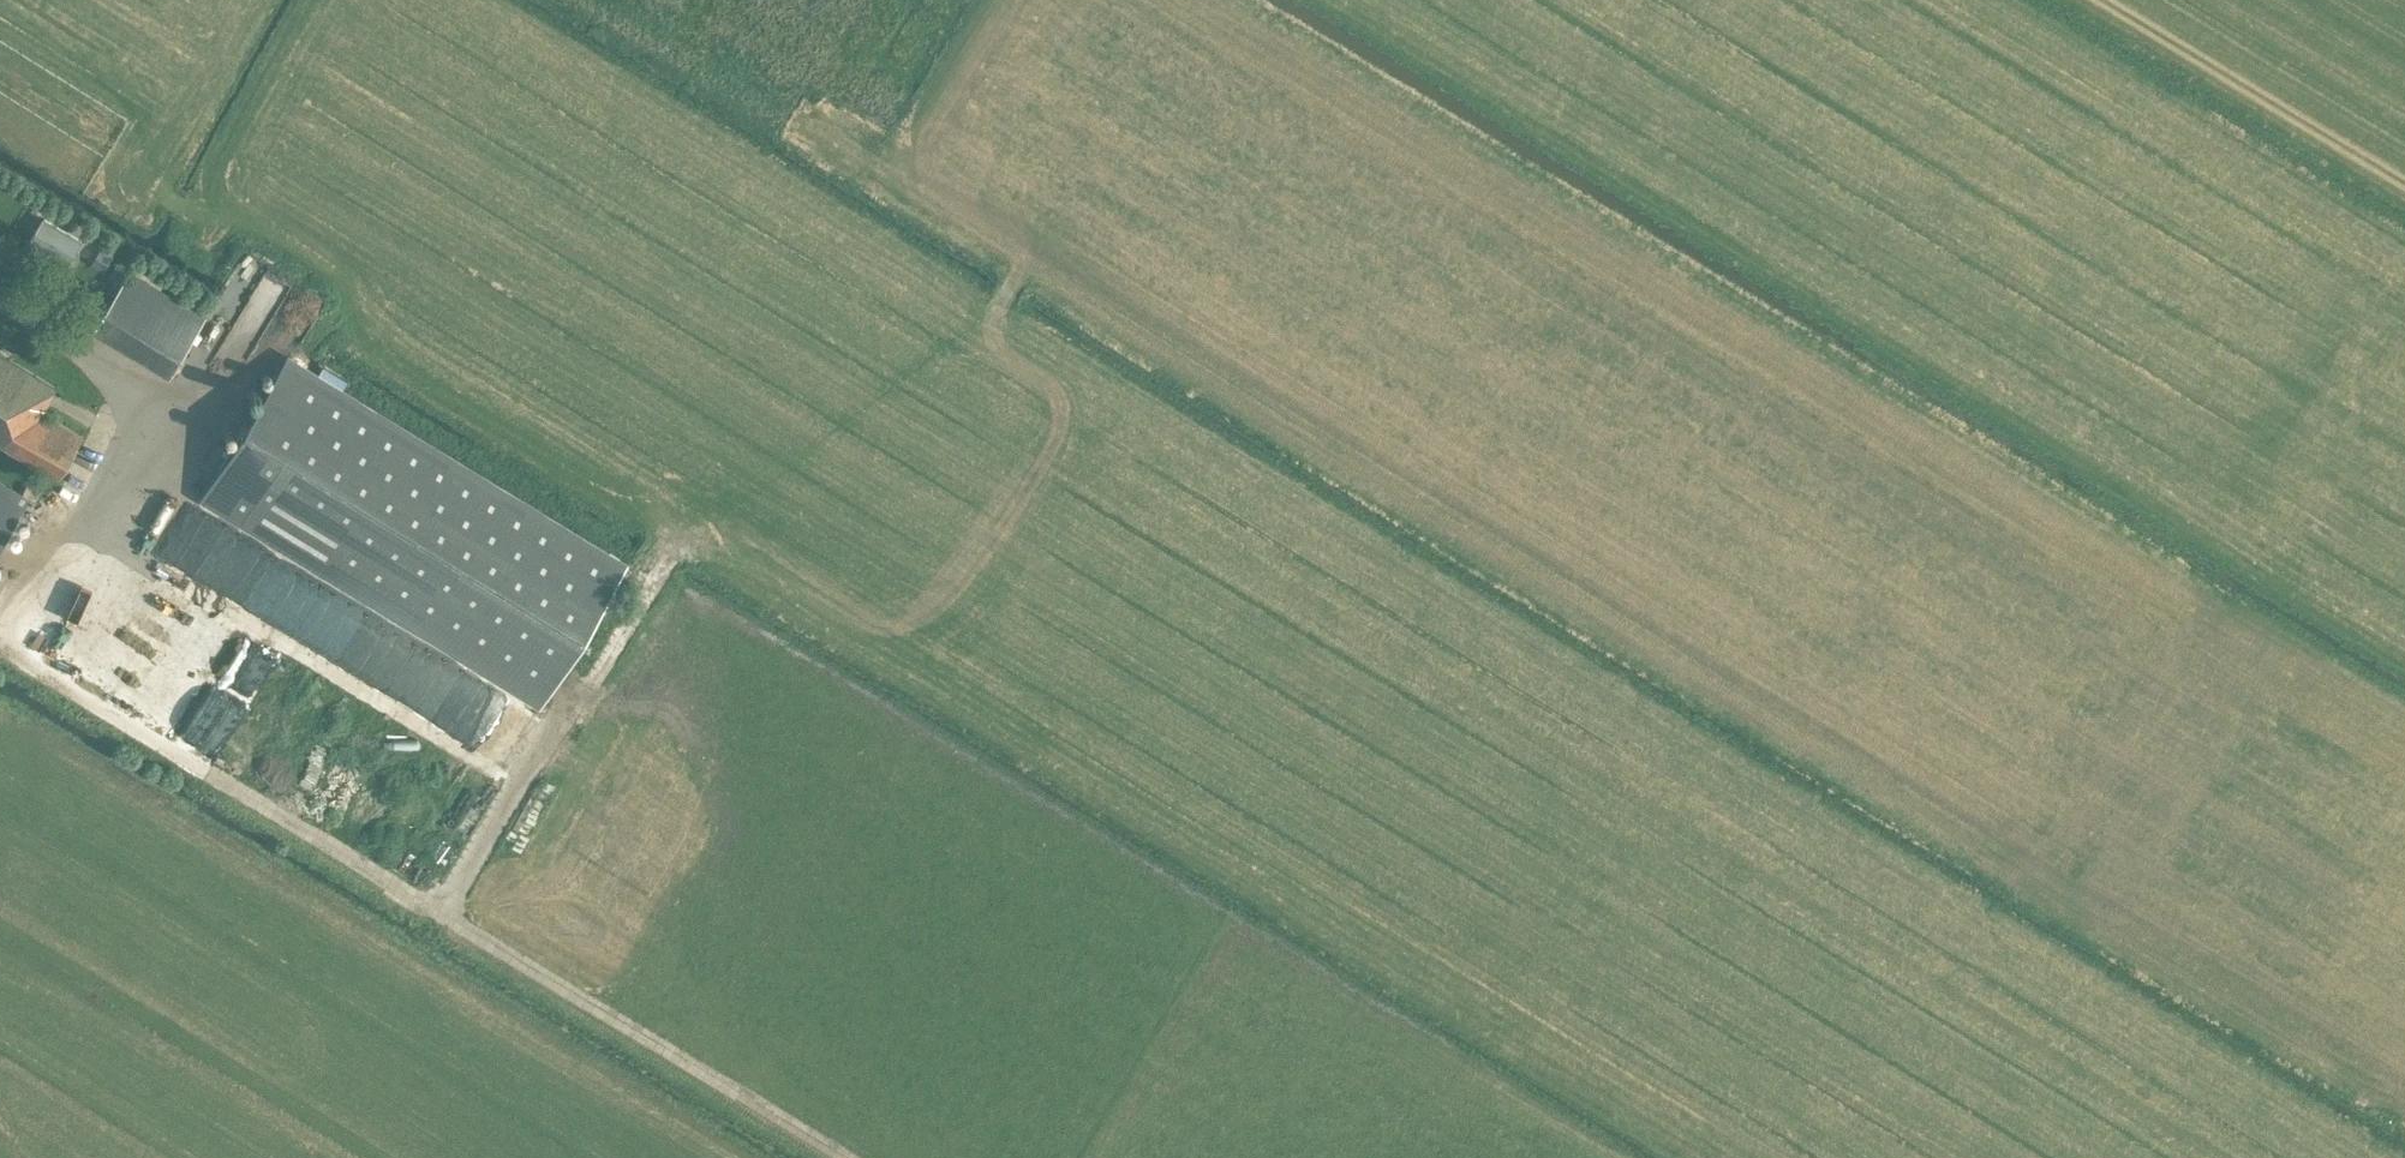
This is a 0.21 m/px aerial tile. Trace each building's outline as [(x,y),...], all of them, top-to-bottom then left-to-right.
[(30,243),(24,251),(37,260),(43,251),(67,266),(83,239),(45,215),(28,242),(30,243)] [(172,372),(207,313),(130,267),(95,326),(172,372)] [(83,433),(44,408),(57,384),(0,350),(0,441),(59,476),(83,433)] [(622,564),(292,361),(220,498),(552,703),(622,564)] [(31,496),(0,477),(0,546),(31,496)]
